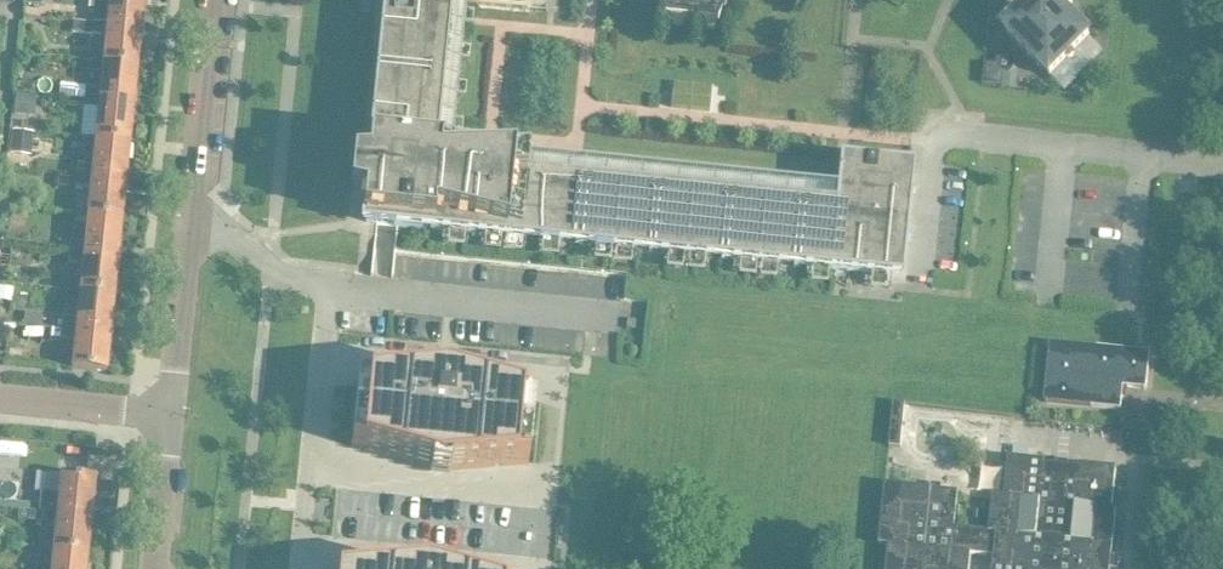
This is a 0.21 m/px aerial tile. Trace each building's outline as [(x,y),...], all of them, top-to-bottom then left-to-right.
[(137,25),(139,13),(141,13),(143,0),(107,0),(106,12),(99,11),(99,8),(92,7),(92,10),(80,9),(79,19),(81,19),(137,25)] [(364,221),(393,224),(429,228),(465,231),(501,235),(538,239),(574,243),(611,246),(648,250),(685,254),(721,257),(759,261),(897,275),(903,220),(906,194),(908,167),(907,167),(845,161),(840,206),(434,164),(450,0),(386,0),(383,34),(379,70),(375,107),(372,143),(368,179),(365,216),(364,221)] [(715,27),(725,0),(658,0),(661,22),(715,27)] [(1005,31),(1050,75),(1089,36),(1062,10),(1063,9),(1064,9),(1065,9),(1066,9),(1067,8),(1068,8),(1068,7),(1069,6),(1069,5),(1070,4),(1070,2),(1069,1),(1069,0),(1059,0),(1058,1),(1058,2),(1058,3),(1058,4),(1057,5),(1052,0),(1046,0),(1042,4),(1038,0),(1036,0),(1005,31)] [(104,32),(101,61),(136,65),(138,39),(136,39),(137,25),(81,19),(80,30),(90,31),(90,34),(96,35),(96,32),(104,32)] [(980,83),(1000,85),(1001,73),(1005,74),(1010,69),(1011,62),(1006,57),(999,56),(994,61),(994,64),(982,63),(980,83)] [(85,83),(83,97),(130,102),(131,90),(133,90),(136,65),(101,61),(98,88),(91,87),(91,84),(85,83)] [(13,112),(30,113),(31,94),(15,92),(13,112)] [(130,102),(83,97),(64,95),(63,106),(82,108),(82,111),(89,112),(89,109),(96,110),(93,136),(128,140),(130,116),(128,116),(130,102)] [(32,131),(11,130),(9,152),(30,154),(32,131)] [(128,140),(93,136),(90,164),(83,163),(83,160),(76,160),(75,173),(122,178),(123,165),(125,165),(128,140)] [(59,172),(58,184),(69,186),(70,173),(59,172)] [(122,178),(75,173),(74,187),(81,188),(81,185),(88,186),(85,212),(120,216),(123,192),(120,192),(122,178)] [(120,216),(85,212),(83,240),(75,239),(76,236),(69,235),(67,249),(114,254),(115,241),(118,241),(120,216)] [(114,254),(67,249),(66,263),(73,264),(73,261),(80,262),(78,289),(113,293),(115,268),(112,268),(114,254)] [(582,290),(610,291),(610,264),(582,264),(582,290)] [(13,287),(0,285),(0,299),(11,300),(13,287)] [(113,293),(78,289),(75,316),(68,315),(68,312),(61,311),(59,325),(106,330),(107,318),(110,319),(113,293)] [(23,323),(40,324),(41,312),(24,311),(23,323)] [(106,330),(59,325),(58,340),(65,340),(65,337),(72,337),(70,367),(105,370),(107,345),(104,344),(106,330)] [(1146,388),(1149,351),(1096,346),(1049,341),(1043,401),(1090,405),(1090,406),(1120,409),(1122,385),(1146,388)] [(351,443),(350,445),(374,452),(404,460),(431,468),(430,473),(448,475),(448,469),(474,466),(528,462),(528,460),(534,401),(534,399),(479,384),(447,375),(437,376),(408,378),(356,382),(356,384),(351,443)] [(884,483),(878,543),(888,544),(886,568),(969,568),(970,552),(993,555),(992,568),(1109,568),(1110,566),(1117,567),(1118,555),(1111,554),(1116,507),(1111,507),(1115,467),(1079,463),(1079,467),(1044,463),(1044,459),(1007,456),(1003,496),(992,495),(989,530),(953,526),(957,490),(884,483)] [(37,509),(89,515),(90,498),(93,499),(95,478),(58,474),(56,493),(39,492),(37,509)] [(89,515),(37,509),(17,507),(16,517),(39,520),(39,523),(47,524),(47,521),(54,522),(53,528),(38,527),(36,546),(51,547),(88,551),(90,531),(87,531),(89,515)] [(88,551),(51,547),(49,568),(86,568),(88,551)]
